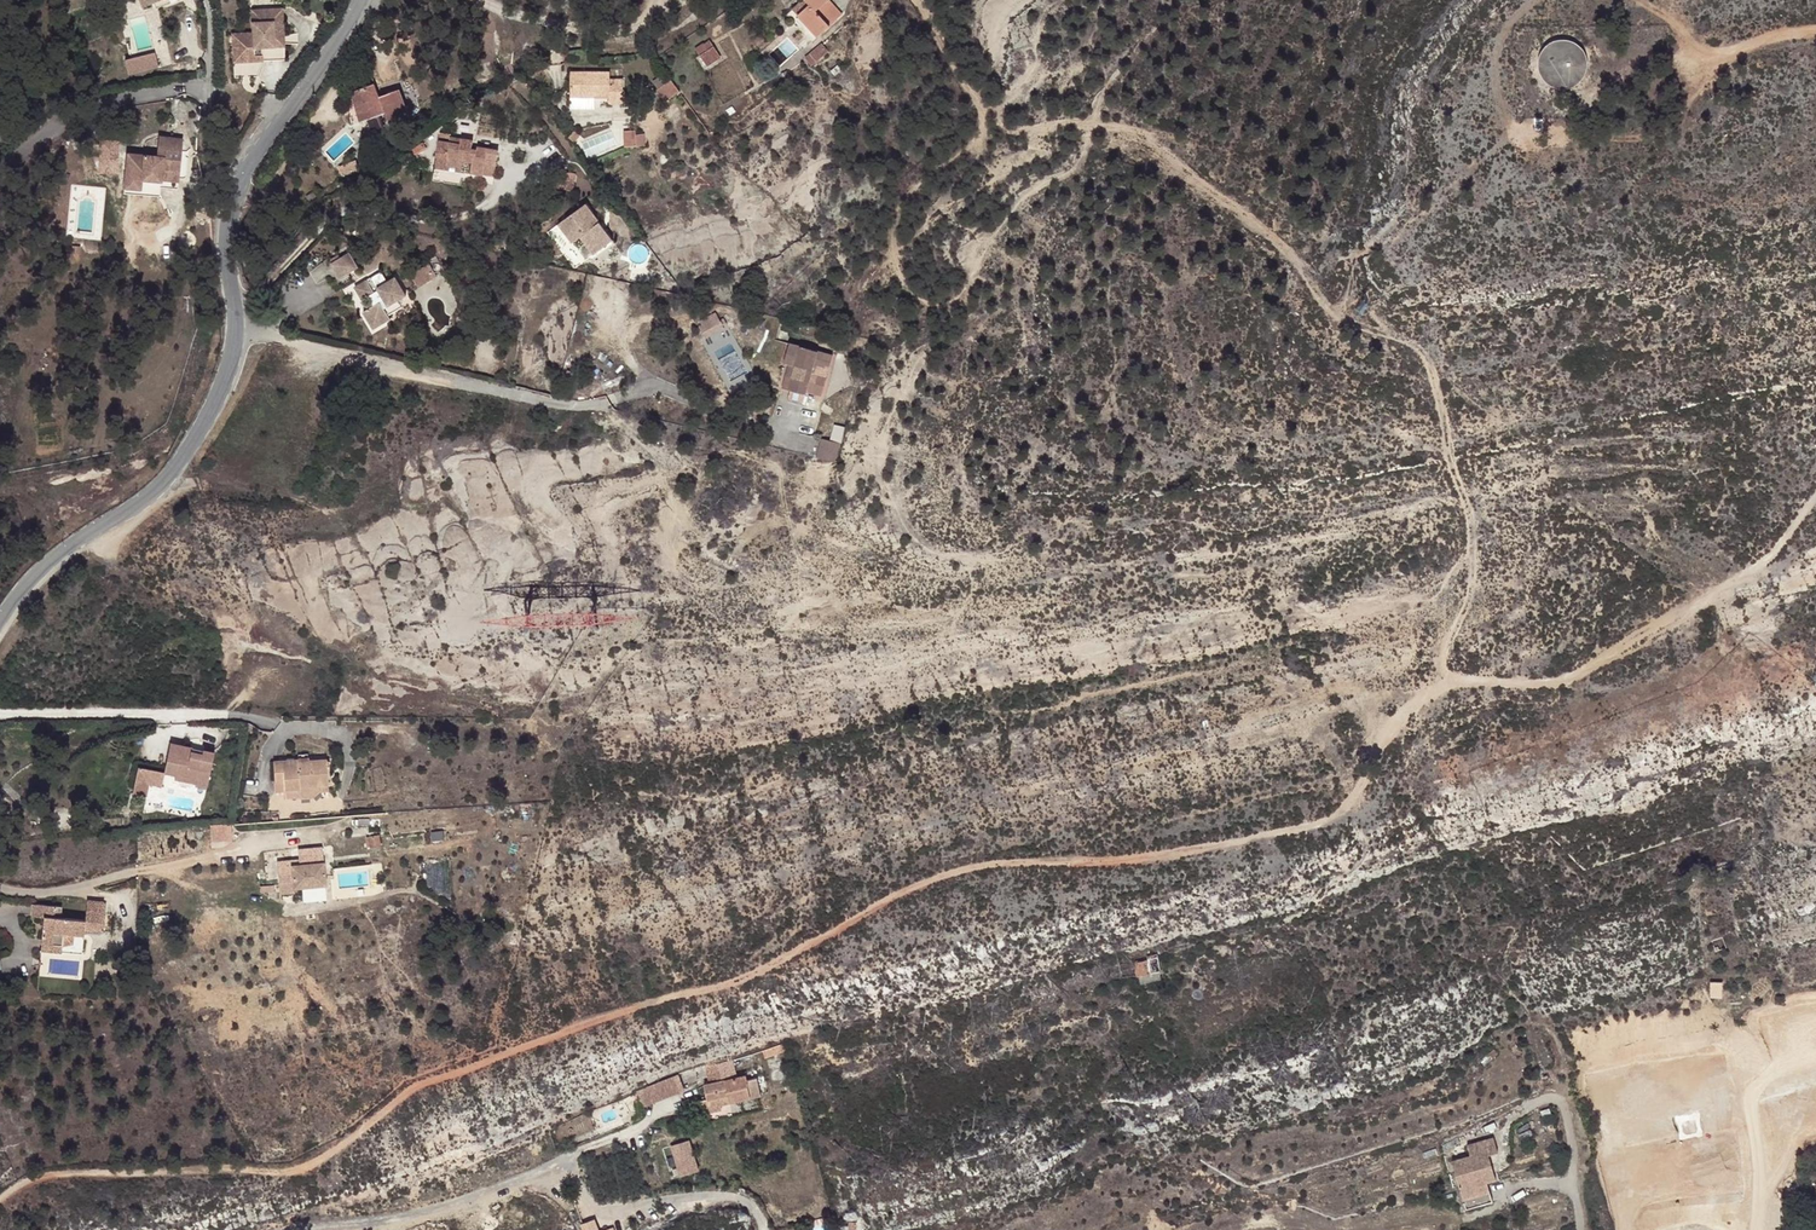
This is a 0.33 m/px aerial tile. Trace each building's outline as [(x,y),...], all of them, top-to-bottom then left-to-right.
[(803,0),(794,0),(786,6),(791,12),(805,2),(803,0)] [(825,0),(803,0),(805,2),(791,12),(810,37),(836,16),(825,0)] [(231,32),(232,62),(261,61),(262,61),(283,59),(281,8),(250,9),(251,31),(231,32)] [(1589,65),(1590,58),(1588,51),(1584,44),(1578,38),(1571,35),(1563,33),(1555,34),(1548,37),(1541,42),(1537,49),(1534,56),(1534,64),(1536,72),(1540,78),(1544,82),(1550,86),(1556,88),(1562,89),(1569,88),(1575,85),(1580,82),(1585,77),(1588,71),(1589,65)] [(702,51),(691,37),(679,47),(688,61),(702,51)] [(804,62),(820,50),(815,44),(799,56),(804,62)] [(124,59),(128,75),(160,67),(156,51),(124,59)] [(794,59),(799,66),(804,62),(799,56),(794,59)] [(261,61),(232,62),(234,76),(256,75),(261,61)] [(605,100),(606,75),(594,74),(593,69),(554,69),(554,93),(577,94),(591,94),(591,100),(605,100)] [(635,77),(640,85),(650,78),(644,71),(635,77)] [(648,98),(662,87),(653,76),(650,78),(640,85),(639,86),(648,98)] [(389,120),(408,112),(399,89),(379,97),(374,84),(350,92),(359,122),(367,120),(373,135),(385,131),(380,115),(386,113),(389,120)] [(554,93),(553,105),(577,105),(577,94),(554,93)] [(543,130),(548,137),(556,132),(551,125),(543,130)] [(606,127),(607,143),(628,141),(627,130),(618,131),(618,126),(606,127)] [(182,140),(158,137),(156,158),(143,156),(141,179),(160,182),(161,181),(162,172),(179,173),(180,168),(182,140)] [(108,151),(108,156),(121,156),(121,143),(109,142),(108,151)] [(440,150),(428,147),(424,165),(435,168),(434,174),(450,177),(451,172),(461,174),(458,186),(470,189),(471,186),(481,188),(487,161),(461,155),(462,149),(442,144),(440,150)] [(121,156),(108,156),(106,172),(120,173),(121,156)] [(435,168),(424,165),(421,178),(448,185),(450,177),(434,174),(435,168)] [(162,172),(161,181),(179,182),(179,173),(162,172)] [(618,191),(610,196),(614,202),(622,197),(618,191)] [(536,199),(527,201),(529,212),(538,210),(536,199)] [(605,252),(567,227),(548,255),(567,269),(573,260),(591,273),(605,252)] [(357,268),(349,253),(331,263),(339,277),(357,268)] [(432,262),(413,272),(420,286),(439,276),(432,262)] [(407,296),(395,275),(375,286),(386,307),(407,296)] [(373,291),(367,280),(354,288),(360,299),(373,291)] [(363,311),(372,330),(388,321),(379,303),(363,311)] [(718,312),(698,321),(705,338),(725,329),(718,312)] [(719,332),(704,341),(705,344),(703,346),(709,359),(728,349),(719,332)] [(833,390),(837,376),(793,364),(788,383),(792,384),(798,386),(792,410),(809,415),(810,412),(825,417),(830,398),(822,396),(819,404),(813,402),(818,386),(833,390)] [(785,408),(792,410),(798,386),(792,384),(785,408)] [(840,461),(846,426),(835,424),(832,439),(820,437),(817,457),(840,461)] [(825,459),(820,478),(839,482),(844,463),(825,459)] [(168,744),(161,773),(176,776),(176,779),(197,785),(197,789),(206,791),(213,751),(200,748),(200,751),(168,744)] [(287,784),(287,762),(278,762),(279,785),(287,784)] [(301,762),(287,762),(287,784),(287,796),(305,795),(305,790),(333,789),(332,764),(302,764),(301,762)] [(176,776),(161,773),(158,786),(174,790),(175,780),(176,779),(176,776)] [(305,795),(287,796),(287,803),(316,802),(319,800),(324,799),(333,798),(333,789),(305,790),(305,795)] [(213,839),(232,837),(231,822),(211,824),(213,839)] [(380,846),(379,832),(369,833),(371,848),(380,846)] [(299,859),(299,864),(323,862),(322,847),(298,849),(299,859)] [(299,864),(299,859),(276,861),(279,884),(292,883),(293,889),(327,886),(324,862),(323,862),(299,864)] [(279,884),(280,894),(293,893),(293,889),(292,883),(279,884)] [(37,904),(35,918),(47,920),(45,942),(68,945),(69,936),(87,937),(89,928),(106,929),(108,903),(91,901),(89,921),(65,919),(67,908),(37,904)] [(68,945),(45,942),(43,953),(67,956),(68,945)] [(1147,960),(1135,962),(1139,980),(1161,975),(1157,955),(1147,957),(1147,960)] [(1161,975),(1139,980),(1140,985),(1158,982),(1161,975)] [(1684,994),(1680,982),(1667,987),(1671,998),(1684,994)] [(1769,1035),(1768,1031),(1765,1032),(1764,1028),(1737,1036),(1739,1044),(1769,1035)] [(734,1060),(736,1071),(786,1054),(783,1044),(734,1060)] [(734,1060),(704,1067),(708,1083),(703,1084),(707,1101),(728,1096),(730,1103),(761,1096),(760,1093),(757,1078),(747,1080),(745,1074),(737,1076),(736,1071),(734,1060)] [(744,1069),(745,1074),(747,1080),(757,1078),(760,1093),(768,1093),(762,1065),(744,1069)] [(1678,1075),(1679,1079),(1679,1082),(1703,1076),(1703,1074),(1710,1073),(1709,1067),(1678,1075)] [(1711,1080),(1724,1076),(1723,1071),(1710,1074),(1711,1080)] [(683,1089),(677,1075),(637,1092),(642,1106),(683,1089)] [(1318,1087),(1311,1090),(1313,1097),(1321,1094),(1318,1087)] [(1497,1138),(1471,1145),(1474,1156),(1455,1161),(1469,1209),(1495,1201),(1490,1182),(1499,1179),(1494,1164),(1489,1166),(1486,1156),(1492,1155),(1501,1152),(1497,1138)] [(687,1144),(674,1148),(684,1177),(697,1173),(687,1144)] [(1492,1155),(1486,1156),(1489,1166),(1494,1164),(1492,1155)] [(597,1218),(582,1222),(584,1229),(600,1229),(597,1218)]
